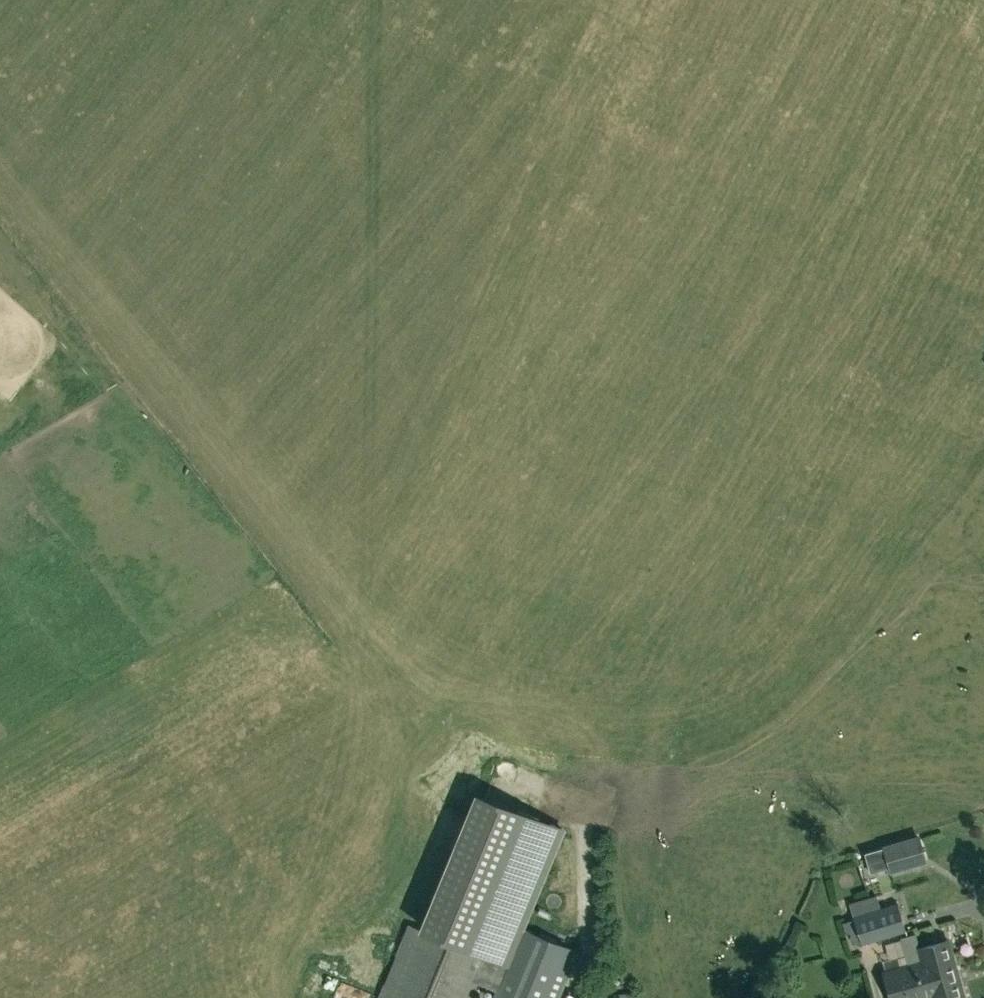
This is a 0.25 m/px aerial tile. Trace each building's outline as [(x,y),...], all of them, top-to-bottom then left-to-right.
[(1,310),(13,295),(0,285),(0,310),(1,310)] [(497,990),(508,965),(506,965),(522,928),(563,829),(487,799),(430,934),(410,926),(380,997),(473,997),(480,983),(497,990)] [(890,873),(927,862),(920,836),(864,852),(870,872),(888,867),(890,873)] [(898,903),(873,911),(881,939),(906,931),(898,903)] [(881,939),(873,911),(851,917),(861,946),(907,932),(906,931),(881,939)] [(497,990),(494,997),(558,997),(575,958),(577,952),(522,928),(506,965),(508,965),(497,990)] [(914,934),(901,938),(909,966),(883,973),(890,997),(924,997),(931,996),(914,934)] [(953,958),(952,953),(938,957),(934,944),(920,947),(916,934),(914,934),(931,996),(932,997),(960,997),(964,997),(953,958)]
